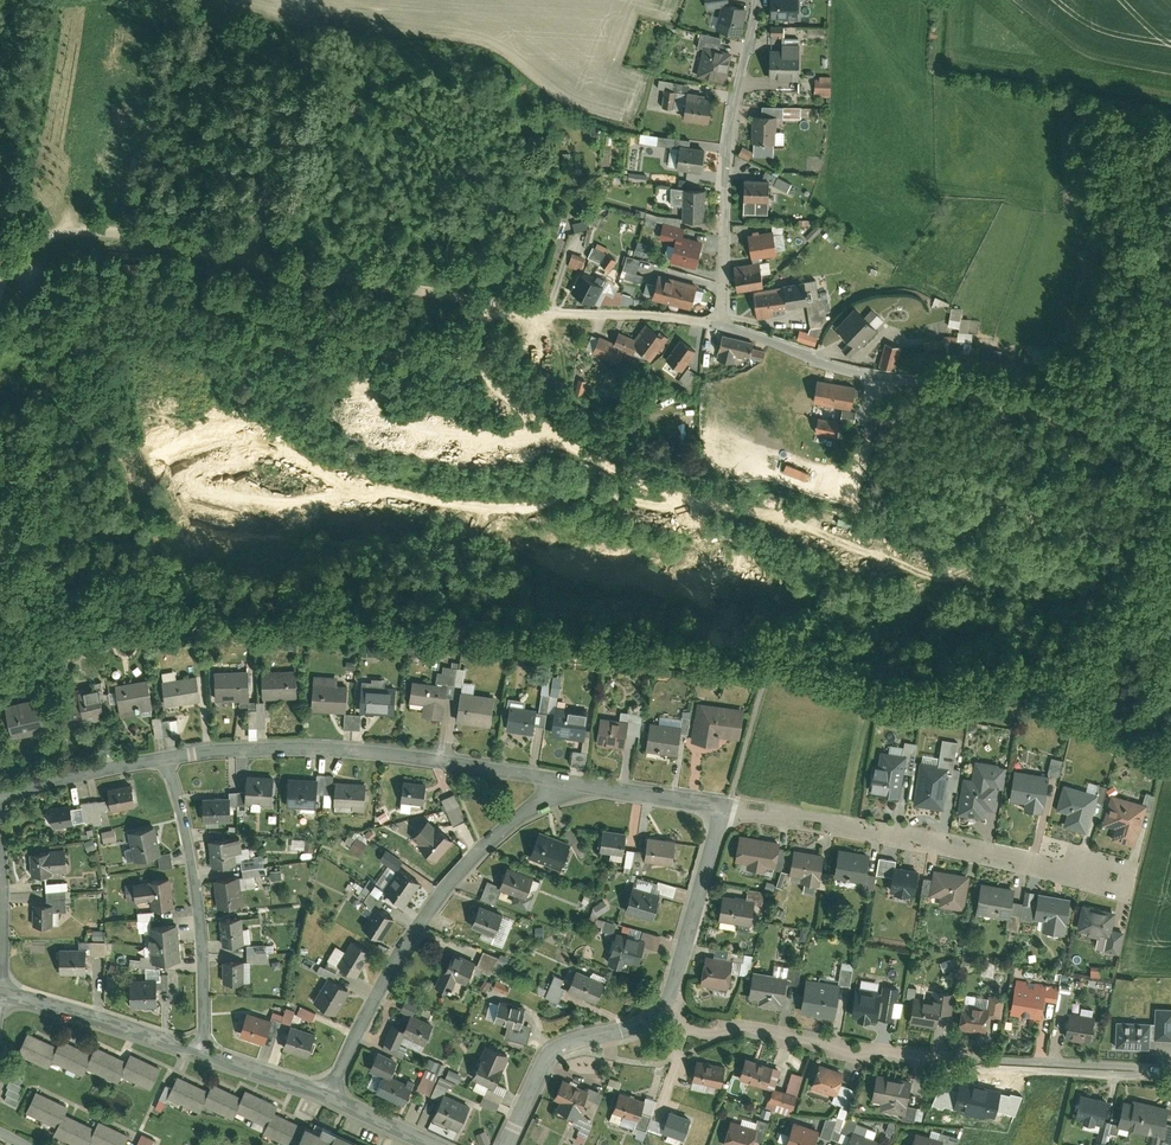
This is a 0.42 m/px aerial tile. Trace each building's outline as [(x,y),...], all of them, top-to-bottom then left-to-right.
[(745,0),(725,0),(720,20),(739,25),(745,0)] [(786,19),(774,18),(774,27),(786,27),(786,19)] [(707,39),(722,42),(725,29),(705,25),(702,38),(707,39)] [(773,43),(773,71),(803,71),(803,31),(786,31),(786,43),(773,43)] [(730,75),(736,45),(722,42),(707,39),(701,69),(730,75)] [(686,47),(685,53),(696,55),(697,50),(686,47)] [(834,89),(835,70),(833,70),(819,70),(819,89),(832,89),(834,89)] [(677,81),(678,75),(664,72),(663,79),(677,81)] [(688,104),(690,85),(682,84),(680,102),(688,104)] [(686,112),(713,116),(716,91),(702,89),(703,87),(690,85),(688,104),(686,112)] [(765,100),(765,109),(776,110),(787,110),(788,100),(765,100)] [(765,109),(757,109),(756,136),(775,137),(776,110),(765,109)] [(662,138),(663,129),(644,127),(643,137),(662,140),(662,138)] [(662,138),(680,140),(681,132),(663,129),(662,138)] [(684,139),(693,140),(694,134),(681,132),(680,140),(684,140),(684,139)] [(705,166),(709,142),(693,140),(684,139),(684,140),(681,163),(705,166)] [(747,140),(743,148),(753,154),(757,146),(747,140)] [(781,170),(770,164),(764,174),(774,175),(774,177),(777,179),(781,170)] [(781,170),(777,179),(791,186),(796,178),(781,170)] [(764,174),(748,174),(747,195),(760,195),(774,196),(774,177),(774,175),(764,174)] [(662,177),(660,183),(672,186),(673,180),(674,179),(662,177)] [(680,188),(688,189),(688,184),(673,180),(672,186),(680,188)] [(676,206),(680,188),(672,186),(660,183),(656,202),(676,206)] [(688,189),(686,215),(705,216),(707,184),(688,184),(688,189)] [(760,207),(760,195),(747,195),(747,207),(760,207)] [(650,206),(649,211),(666,217),(683,221),(684,212),(660,209),(650,206)] [(647,218),(665,223),(666,217),(649,211),(647,218)] [(679,235),(686,237),(688,231),(690,223),(683,221),(666,217),(665,223),(663,231),(679,235)] [(819,219),(808,230),(814,236),(825,225),(819,219)] [(576,232),(589,231),(588,222),(575,223),(576,232)] [(756,251),(757,251),(764,251),(781,248),(778,225),(758,227),(758,229),(753,229),(756,251)] [(700,262),(707,236),(688,231),(686,237),(679,235),(674,255),(700,262)] [(630,249),(636,251),(639,241),(633,239),(630,249)] [(620,253),(612,247),(604,258),(612,264),(620,253)] [(639,267),(644,253),(636,251),(630,249),(626,263),(630,264),(639,267)] [(765,256),(766,269),(774,268),(773,255),(765,256)] [(741,284),(768,281),(766,269),(765,256),(757,257),(738,260),(741,284)] [(639,267),(630,264),(628,271),(644,277),(647,269),(639,267)] [(606,279),(592,270),(582,287),(596,295),(606,279)] [(698,284),(659,274),(656,282),(654,282),(653,284),(651,291),(654,291),(653,296),(652,297),(691,308),(694,297),(700,298),(702,291),(696,290),(698,284)] [(653,296),(654,291),(651,291),(653,284),(650,276),(646,287),(653,296)] [(788,280),(792,302),(804,300),(803,295),(813,294),(810,276),(788,280)] [(778,310),(776,302),(784,301),(785,303),(792,302),(788,280),(756,284),(761,313),(778,310)] [(954,297),(939,291),(936,298),(950,304),(954,297)] [(828,295),(810,297),(813,322),(828,320),(831,316),(828,295)] [(859,299),(840,318),(854,333),(845,341),(853,349),(862,341),(863,342),(882,323),(859,299)] [(966,303),(955,301),(952,319),(963,321),(964,311),(966,303)] [(974,313),(964,311),(963,321),(962,325),(972,326),(974,313)] [(663,332),(647,318),(634,333),(637,339),(649,349),(663,332)] [(803,323),(800,333),(819,339),(822,329),(803,323)] [(949,328),(948,342),(974,344),(976,326),(972,326),(962,325),(961,325),(961,329),(949,328)] [(615,337),(615,339),(622,342),(634,347),(637,339),(634,333),(620,327),(615,337)] [(700,341),(685,330),(671,350),(686,361),(700,341)] [(600,331),(594,344),(609,351),(611,347),(615,339),(615,337),(600,331)] [(752,339),(721,331),(717,347),(720,348),(717,357),(738,362),(740,353),(748,355),(751,345),(752,339)] [(929,334),(928,341),(937,341),(938,332),(933,332),(933,335),(929,334)] [(901,338),(889,335),(883,358),(894,361),(901,338)] [(994,342),(982,339),(980,349),(1003,355),(1005,345),(994,342)] [(766,349),(751,345),(748,355),(763,359),(766,349)] [(690,386),(702,376),(695,368),(683,377),(690,386)] [(860,377),(823,370),(819,389),(843,394),(843,397),(848,398),(856,400),(860,377)] [(856,400),(848,398),(846,410),(860,413),(862,401),(856,400)] [(845,412),(823,408),(820,422),(843,426),(845,412)] [(794,460),(791,469),(814,479),(817,469),(794,460)] [(417,649),(413,651),(411,655),(413,660),(418,661),(422,659),(424,654),(421,650),(417,649)] [(437,685),(446,686),(450,667),(441,665),(437,685)] [(462,686),(463,680),(465,669),(458,668),(455,685),(462,686)] [(262,671),(264,701),(298,699),(297,669),(262,671)] [(250,671),(215,671),(215,701),(240,701),(240,707),(250,707),(250,702),(250,671)] [(555,672),(552,694),(558,695),(562,696),(565,674),(555,672)] [(314,674),(313,710),(347,712),(348,685),(339,684),(339,675),(314,674)] [(197,676),(162,680),(165,706),(200,701),(197,676)] [(147,679),(114,684),(118,715),(152,710),(147,679)] [(362,683),(360,714),(395,716),(396,687),(386,686),(386,680),(372,680),(372,683),(362,683)] [(461,690),(475,692),(477,683),(463,680),(462,686),(461,690)] [(437,685),(413,681),(410,703),(423,705),(421,716),(443,719),(447,686),(446,686),(437,685)] [(104,719),(98,688),(65,694),(71,725),(104,719)] [(475,692),(461,690),(456,721),(489,727),(494,696),(475,692)] [(5,699),(13,738),(50,731),(43,692),(5,699)] [(547,711),(550,694),(542,692),(539,711),(547,712),(547,711)] [(547,711),(555,713),(557,704),(558,695),(552,694),(550,694),(547,711)] [(510,706),(506,729),(533,734),(538,709),(525,707),(526,701),(509,698),(508,706),(510,706)] [(745,708),(698,701),(692,743),(715,746),(716,737),(741,741),(745,708)] [(257,702),(257,729),(265,729),(265,702),(257,702)] [(589,710),(557,704),(555,713),(551,736),(583,742),(589,710)] [(629,722),(627,734),(640,736),(643,715),(621,711),(619,720),(629,722)] [(355,714),(347,713),(346,729),(354,730),(355,714)] [(363,714),(355,714),(354,730),(362,730),(363,714)] [(619,720),(602,718),(598,744),(625,748),(627,734),(629,722),(619,720)] [(682,728),(681,733),(687,734),(690,719),(682,718),(680,728),(682,728)] [(170,720),(172,735),(180,734),(178,719),(170,720)] [(680,728),(650,722),(645,750),(677,756),(681,733),(682,728),(680,728)] [(580,747),(578,763),(593,765),(597,736),(593,735),(591,748),(580,747)] [(942,739),(938,765),(949,767),(949,772),(952,772),(957,741),(942,739)] [(905,743),(903,757),(901,773),(913,774),(917,744),(905,743)] [(873,766),(869,793),(897,797),(901,773),(903,757),(881,754),(879,767),(873,766)] [(1059,778),(1063,761),(1051,758),(1047,775),(1059,778)] [(970,780),(964,779),(958,815),(985,819),(986,810),(994,812),(997,789),(1001,790),(1005,766),(973,761),(970,780)] [(921,762),(914,802),(942,807),(949,772),(949,767),(938,765),(921,762)] [(1050,776),(1015,771),(1010,801),(1025,803),(1024,810),(1044,813),(1050,776)] [(316,783),(319,783),(318,794),(324,794),(324,776),(316,776),(316,783)] [(333,777),(324,776),(324,794),(332,794),(332,788),(334,789),(335,785),(332,785),(333,777)] [(273,779),(247,778),(246,806),(249,806),(260,807),(272,807),(273,779)] [(316,783),(287,781),(286,807),(317,809),(318,794),(319,783),(316,783)] [(426,784),(404,782),(402,803),(424,806),(426,784)] [(1086,792),(1096,795),(1098,786),(1088,783),(1086,792)] [(111,800),(112,810),(138,806),(134,784),(109,788),(111,800)] [(335,784),(335,785),(334,789),(333,811),(364,813),(366,785),(335,784)] [(1086,792),(1063,785),(1055,810),(1068,814),(1064,827),(1088,834),(1100,796),(1096,795),(1086,792)] [(1148,806),(1146,811),(1151,812),(1156,797),(1146,794),(1143,804),(1148,806)] [(453,795),(441,801),(453,828),(465,823),(453,795)] [(1143,804),(1112,795),(1103,825),(1115,829),(1112,840),(1135,847),(1146,811),(1148,806),(1143,804)] [(111,800),(100,802),(101,813),(112,810),(111,800)] [(203,818),(203,824),(206,824),(218,824),(231,824),(230,802),(230,801),(228,801),(203,801),(203,806),(200,806),(200,818),(203,818)] [(91,803),(94,822),(95,826),(103,825),(101,813),(100,802),(91,803)] [(91,803),(83,805),(85,823),(94,822),(91,803)] [(73,806),(51,809),(52,813),(49,814),(50,824),(53,823),(53,828),(75,826),(73,806)] [(385,813),(376,818),(380,825),(389,820),(385,813)] [(275,818),(267,817),(267,825),(275,825),(275,818)] [(436,863),(454,842),(436,827),(434,828),(427,822),(412,840),(419,846),(418,848),(436,863)] [(154,827),(129,832),(130,837),(128,838),(130,846),(132,846),(135,861),(142,860),(142,862),(156,859),(155,857),(160,856),(154,827)] [(582,846),(572,829),(565,833),(575,850),(582,846)] [(604,829),(601,851),(611,853),(624,854),(627,833),(604,829)] [(114,830),(102,832),(103,842),(116,841),(114,830)] [(363,835),(369,841),(375,836),(370,830),(363,835)] [(540,832),(529,858),(560,870),(570,844),(540,832)] [(356,839),(365,846),(368,842),(358,836),(356,839)] [(343,842),(351,847),(355,841),(347,837),(343,842)] [(646,853),(645,861),(650,862),(673,866),(677,842),(649,838),(646,853)] [(780,844),(739,838),(734,865),(746,867),(745,871),(765,875),(766,870),(775,872),(780,844)] [(351,847),(349,851),(360,858),(367,846),(365,846),(356,839),(355,841),(351,847)] [(93,840),(85,843),(88,853),(97,849),(93,840)] [(235,840),(209,842),(211,858),(212,858),(212,869),(237,867),(235,840)] [(55,845),(55,863),(71,863),(70,842),(55,843),(55,845)] [(314,844),(304,844),(304,852),(314,852),(314,844)] [(34,846),(35,868),(56,867),(55,863),(55,845),(34,846)] [(636,851),(627,850),(625,866),(634,868),(636,851)] [(634,868),(644,869),(650,862),(645,861),(646,853),(636,851),(634,868)] [(870,856),(838,851),(834,880),(863,885),(866,885),(866,880),(870,856)] [(824,857),(794,852),(789,878),(801,880),(800,885),(819,888),(824,857)] [(624,854),(611,853),(610,859),(623,861),(624,854)] [(378,861),(395,873),(398,868),(399,867),(382,855),(378,861)] [(172,859),(159,860),(159,869),(173,868),(172,859)] [(896,861),(879,859),(876,876),(894,878),(895,869),(896,861)] [(259,867),(243,869),(243,878),(260,877),(259,867)] [(400,902),(405,905),(420,884),(398,868),(395,873),(383,890),(388,893),(400,902)] [(534,878),(507,868),(501,887),(500,889),(503,889),(516,894),(513,903),(528,909),(532,896),(528,895),(534,878)] [(918,872),(895,869),(894,878),(891,893),(895,893),(894,895),(910,898),(910,896),(914,896),(918,872)] [(968,876),(935,870),(933,880),(931,891),(930,895),(941,897),(939,906),(965,911),(971,876),(968,876)] [(282,872),(271,872),(271,882),(282,882),(282,872)] [(787,876),(780,873),(775,889),(782,891),(787,876)] [(50,876),(50,884),(68,883),(72,883),(71,875),(50,876)] [(174,908),(171,878),(149,881),(149,885),(134,886),(136,902),(151,900),(152,910),(174,908)] [(238,878),(215,881),(219,909),(241,907),(238,878)] [(638,878),(635,888),(660,896),(661,894),(662,891),(658,890),(659,885),(657,885),(638,878)] [(922,890),(931,891),(933,880),(924,878),(922,890)] [(369,892),(375,884),(369,880),(357,896),(364,900),(369,892)] [(875,881),(866,880),(866,885),(863,885),(862,891),(873,893),(875,881)] [(657,885),(659,885),(658,890),(662,891),(661,894),(674,898),(677,888),(658,882),(657,885)] [(1016,889),(982,882),(977,912),(1011,919),(1012,912),(1014,903),(1016,889)] [(68,883),(50,884),(51,897),(69,896),(68,883)] [(497,905),(503,889),(500,889),(501,887),(489,883),(483,900),(497,905)] [(385,898),(388,893),(383,890),(375,884),(369,892),(383,902),(385,898)] [(634,887),(626,912),(653,921),(661,896),(660,896),(635,888),(634,887)] [(746,891),(744,903),(754,905),(754,906),(761,907),(763,895),(746,891)] [(378,909),(383,902),(369,892),(364,900),(363,900),(372,912),(375,907),(378,909)] [(397,907),(400,902),(388,893),(385,898),(397,907)] [(1037,907),(1035,919),(1044,921),(1042,930),(1066,934),(1073,899),(1040,893),(1037,907)] [(57,898),(37,898),(37,918),(57,918),(57,898)] [(723,898),(718,923),(749,929),(754,906),(754,905),(744,903),(723,898)] [(591,914),(599,916),(610,908),(604,900),(593,907),(591,914)] [(1022,904),(1014,903),(1012,912),(1021,914),(1022,904)] [(517,919),(481,904),(473,924),(491,932),(487,942),(504,949),(517,919)] [(1037,907),(1022,904),(1021,914),(1022,914),(1021,920),(1034,922),(1035,919),(1037,907)] [(378,909),(375,907),(372,912),(361,927),(367,931),(365,934),(374,941),(377,938),(380,940),(394,920),(378,909)] [(1123,932),(1110,929),(1114,914),(1084,907),(1078,929),(1089,932),(1089,934),(1103,938),(1103,936),(1107,937),(1104,951),(1118,955),(1123,932)] [(1021,914),(1012,912),(1011,919),(1009,929),(1019,931),(1021,920),(1022,914),(1021,914)] [(154,920),(153,913),(139,914),(139,921),(152,920),(154,920)] [(617,923),(604,919),(601,930),(613,934),(617,923)] [(221,921),(223,948),(244,947),(242,920),(221,921)] [(465,944),(471,928),(457,923),(454,931),(453,930),(450,938),(465,944)] [(152,927),(150,928),(153,964),(182,962),(179,926),(152,927)] [(624,926),(622,933),(647,940),(646,942),(659,945),(662,937),(624,926)] [(622,933),(618,932),(612,955),(611,955),(608,963),(626,968),(627,963),(633,964),(634,963),(640,964),(646,942),(647,940),(622,933)] [(91,942),(91,952),(95,952),(95,949),(96,934),(83,934),(83,942),(91,942)] [(109,934),(96,934),(95,949),(109,950),(109,934)] [(311,945),(304,941),(301,948),(307,952),(311,945)] [(65,942),(65,967),(91,967),(91,952),(91,942),(83,942),(65,942)] [(370,953),(351,942),(337,967),(340,968),(356,978),(370,953)] [(223,948),(223,956),(266,954),(266,946),(244,947),(223,948)] [(498,958),(483,952),(478,964),(494,970),(499,960),(499,958),(498,958)] [(476,964),(453,953),(445,971),(443,970),(435,986),(455,995),(461,982),(467,985),(476,964)] [(266,954),(223,956),(223,964),(245,963),(267,962),(266,954)] [(507,957),(501,954),(499,958),(499,960),(504,962),(507,957)] [(751,956),(744,955),(741,967),(748,969),(751,956)] [(122,960),(115,957),(112,965),(119,967),(122,960)] [(320,967),(323,968),(327,962),(318,957),(314,963),(320,967)] [(733,963),(706,958),(701,985),(713,987),(727,990),(728,990),(733,963)] [(951,958),(940,962),(944,971),(954,967),(951,958)] [(994,975),(997,962),(985,960),(983,973),(994,975)] [(323,968),(335,975),(340,968),(337,967),(336,968),(327,962),(323,968)] [(842,962),(838,985),(841,985),(849,987),(853,964),(842,962)] [(245,963),(223,964),(223,985),(245,985),(245,963)] [(281,963),(272,964),(273,972),(282,972),(281,963)] [(772,975),(785,978),(787,967),(774,964),(772,975)] [(1094,966),(1094,974),(1103,975),(1103,966),(1094,966)] [(328,979),(332,982),(335,975),(323,968),(320,967),(316,973),(327,980),(328,979)] [(119,968),(110,968),(110,983),(119,983),(119,968)] [(147,981),(159,981),(162,981),(161,975),(161,970),(147,970),(147,981)] [(577,971),(568,991),(596,1004),(605,984),(591,978),(577,971)] [(772,975),(754,971),(749,997),(759,999),(758,1004),(782,1009),(788,978),(785,978),(772,975)] [(593,973),(591,978),(605,984),(608,979),(593,973)] [(552,983),(561,987),(564,980),(556,976),(552,983)] [(819,982),(808,980),(802,1013),(835,1019),(841,985),(838,985),(838,981),(820,978),(819,982)] [(332,982),(328,979),(327,980),(314,1003),(319,1007),(318,1009),(328,1015),(329,1012),(335,1016),(350,992),(332,982)] [(1028,981),(1017,979),(1010,1013),(1041,1019),(1045,1000),(1057,1003),(1059,991),(1060,987),(1034,982),(1033,987),(1027,986),(1028,981)] [(492,984),(485,980),(480,987),(487,992),(492,984)] [(147,981),(131,981),(132,1008),(159,1007),(159,981),(147,981)] [(495,981),(493,989),(504,993),(507,985),(495,981)] [(557,1006),(565,989),(561,987),(552,983),(546,996),(551,998),(549,1002),(557,1006)] [(544,997),(547,990),(539,986),(536,993),(544,997)] [(727,990),(713,987),(712,994),(726,997),(727,990)] [(885,987),(883,996),(879,1019),(892,1021),(898,989),(885,987)] [(915,997),(910,1023),(937,1028),(940,1012),(951,1014),(955,995),(944,993),(944,990),(934,988),(932,1000),(915,997)] [(857,991),(852,1014),(859,1015),(858,1019),(875,1023),(876,1018),(879,1019),(883,996),(857,991)] [(1071,993),(1059,991),(1057,1003),(1055,1012),(1067,1014),(1071,993)] [(989,995),(988,998),(986,1007),(991,1008),(990,1012),(999,1013),(1002,997),(989,995)] [(975,1005),(986,1007),(988,998),(977,996),(975,1005)] [(502,998),(495,1022),(508,1026),(520,1030),(522,1024),(528,1006),(502,998)] [(418,1014),(420,1001),(406,999),(404,1011),(418,1014)] [(964,1003),(960,1029),(986,1034),(990,1012),(991,1008),(986,1007),(975,1005),(964,1003)] [(1081,1007),(1079,1014),(1093,1016),(1094,1009),(1081,1007)] [(315,1016),(300,1009),(296,1017),(311,1023),(315,1016)] [(1150,1023),(1149,1040),(1170,1041),(1170,1010),(1156,1009),(1155,1024),(1150,1023)] [(280,1025),(290,1028),(290,1027),(294,1014),(285,1011),(282,1018),(280,1024),(280,1025)] [(1079,1014),(1069,1012),(1065,1037),(1093,1042),(1097,1017),(1093,1016),(1079,1014)] [(247,1013),(239,1036),(264,1045),(269,1030),(272,1022),(247,1013)] [(273,1021),(280,1024),(282,1018),(273,1014),(271,1020),(273,1021)] [(434,1025),(412,1015),(402,1036),(405,1037),(424,1046),(434,1025)] [(272,1022),(269,1030),(277,1033),(280,1025),(280,1024),(273,1021),(272,1022)] [(1150,1023),(1117,1022),(1116,1048),(1149,1049),(1149,1040),(1150,1023)] [(532,1027),(522,1024),(520,1030),(508,1026),(505,1037),(527,1044),(532,1027)] [(290,1028),(280,1025),(277,1033),(273,1043),(283,1047),(290,1028)] [(57,1055),(60,1050),(58,1049),(62,1042),(31,1027),(24,1040),(20,1048),(25,1051),(53,1065),(57,1055)] [(290,1028),(283,1047),(282,1051),(307,1060),(315,1036),(290,1027),(290,1028)] [(401,1045),(405,1037),(402,1036),(394,1031),(387,1045),(398,1050),(401,1045)] [(90,1062),(93,1055),(92,1054),(95,1048),(66,1034),(62,1042),(58,1049),(60,1050),(57,1055),(86,1069),(90,1062)] [(420,1053),(424,1046),(405,1037),(401,1045),(420,1053)] [(90,1062),(122,1077),(126,1070),(128,1064),(127,1063),(130,1055),(99,1040),(95,1048),(92,1054),(93,1055),(90,1062)] [(508,1055),(487,1045),(474,1073),(476,1074),(474,1078),(476,1079),(475,1081),(477,1082),(490,1087),(495,1090),(495,1088),(496,1089),(498,1085),(501,1079),(498,1077),(508,1055)] [(130,1055),(127,1063),(128,1064),(126,1070),(154,1084),(165,1062),(134,1047),(130,1055)] [(750,1051),(743,1070),(771,1080),(777,1060),(750,1051)] [(385,1077),(391,1079),(399,1063),(379,1053),(370,1072),(374,1074),(384,1078),(385,1077)] [(729,1059),(700,1053),(696,1074),(720,1079),(725,1080),(729,1059)] [(849,1064),(824,1056),(816,1079),(838,1086),(842,1088),(845,1076),(849,1064)] [(426,1069),(433,1072),(438,1064),(430,1060),(426,1069)] [(439,1063),(434,1074),(439,1077),(444,1066),(439,1063)] [(451,1070),(456,1073),(459,1067),(454,1065),(451,1070)] [(13,1073),(24,1079),(27,1073),(14,1067),(11,1073),(13,1073)] [(917,1074),(882,1068),(877,1092),(886,1094),(884,1102),(911,1107),(917,1074)] [(208,1099),(212,1092),(210,1091),(213,1084),(182,1069),(176,1082),(171,1091),(176,1093),(204,1107),(208,1099)] [(450,1070),(445,1079),(452,1082),(459,1085),(463,1076),(456,1073),(451,1070),(450,1070)] [(418,1088),(432,1095),(437,1083),(440,1077),(439,1077),(434,1074),(427,1071),(418,1088)] [(573,1076),(567,1073),(560,1088),(568,1091),(563,1103),(564,1103),(574,1108),(581,1111),(586,1099),(588,1100),(594,1087),(595,1086),(580,1079),(581,1075),(575,1072),(573,1076)] [(10,1080),(12,1080),(22,1085),(25,1079),(24,1079),(13,1073),(10,1080)] [(377,1093),(384,1078),(374,1074),(367,1088),(377,1093)] [(719,1085),(720,1079),(696,1074),(695,1080),(719,1085)] [(241,1105),(245,1097),(244,1096),(246,1091),(217,1076),(213,1084),(210,1091),(212,1092),(208,1099),(237,1113),(241,1105)] [(443,1086),(448,1088),(452,1082),(445,1079),(440,1076),(440,1077),(437,1083),(443,1086)] [(852,1079),(845,1076),(842,1088),(838,1086),(835,1094),(846,1098),(852,1079)] [(376,1093),(404,1107),(412,1090),(391,1079),(385,1077),(384,1078),(377,1093),(376,1093)] [(791,1078),(789,1084),(800,1088),(802,1081),(791,1078)] [(171,1091),(176,1082),(169,1079),(163,1092),(170,1095),(174,1097),(176,1093),(171,1091)] [(11,1088),(21,1093),(24,1086),(22,1085),(12,1080),(9,1087),(11,1088)] [(789,1084),(778,1080),(773,1096),(781,1099),(782,1097),(797,1102),(801,1088),(800,1088),(789,1084)] [(952,1089),(941,1085),(932,1102),(942,1107),(943,1104),(954,1107),(994,1115),(997,1108),(1015,1115),(1022,1095),(1011,1092),(1010,1094),(1000,1092),(1000,1090),(960,1081),(958,1089),(952,1089)] [(490,1087),(477,1082),(473,1091),(485,1097),(489,1089),(490,1087)] [(597,1082),(595,1086),(594,1087),(605,1092),(607,1086),(597,1082)] [(241,1105),(272,1120),(276,1112),(277,1113),(280,1106),(283,1100),(250,1083),(246,1091),(244,1096),(245,1097),(241,1105)] [(443,1086),(437,1083),(432,1095),(431,1096),(436,1099),(437,1096),(443,1086)] [(63,1114),(64,1114),(68,1107),(72,1099),(41,1085),(30,1106),(60,1120),(63,1114)] [(496,1089),(495,1088),(495,1090),(493,1093),(504,1097),(507,1089),(498,1085),(496,1089)] [(437,1096),(443,1099),(444,1097),(448,1088),(443,1086),(437,1096)] [(11,1088),(8,1094),(20,1100),(23,1094),(21,1093),(11,1088)] [(1113,1093),(1084,1088),(1079,1112),(1087,1113),(1086,1116),(1100,1118),(1101,1116),(1104,1116),(1109,1117),(1113,1093)] [(493,1091),(489,1089),(485,1097),(490,1099),(501,1104),(504,1097),(493,1093),(492,1092),(493,1091)] [(1123,1119),(1156,1126),(1166,1129),(1169,1114),(1170,1107),(1170,1097),(1140,1090),(1138,1097),(1128,1095),(1123,1119)] [(645,1100),(619,1091),(612,1111),(636,1120),(637,1120),(641,1111),(645,1100)] [(170,1095),(163,1092),(158,1102),(164,1106),(170,1095)] [(443,1099),(433,1120),(459,1132),(470,1109),(444,1097),(443,1099)] [(657,1101),(646,1097),(645,1100),(641,1111),(652,1116),(657,1101)] [(501,1104),(490,1099),(487,1104),(498,1109),(501,1104)] [(574,1108),(564,1103),(562,1108),(572,1112),(574,1108)] [(277,1113),(276,1112),(272,1120),(268,1127),(299,1142),(310,1121),(280,1106),(277,1113)] [(99,1122),(68,1107),(64,1114),(63,1114),(60,1120),(57,1127),(90,1143),(94,1136),(97,1130),(95,1129),(99,1122)] [(641,1111),(637,1120),(635,1126),(639,1128),(647,1131),(648,1128),(651,1118),(652,1116),(641,1111)] [(691,1118),(669,1111),(665,1123),(662,1131),(683,1138),(691,1118)] [(846,1124),(856,1128),(861,1113),(856,1111),(849,1112),(848,1113),(844,1123),(846,1124)] [(746,1112),(744,1118),(758,1122),(760,1116),(746,1112)] [(761,1112),(760,1116),(758,1122),(761,1123),(769,1125),(772,1116),(761,1112)] [(834,1126),(838,1115),(829,1112),(825,1122),(834,1126)] [(841,1131),(844,1123),(848,1113),(839,1112),(838,1115),(834,1126),(834,1127),(841,1131)] [(95,1129),(97,1130),(94,1136),(113,1144),(126,1144),(133,1129),(102,1114),(99,1122),(95,1129)] [(727,1139),(747,1144),(755,1144),(761,1123),(758,1122),(744,1118),(734,1115),(727,1139)] [(789,1140),(803,1144),(817,1144),(824,1123),(797,1115),(789,1140)] [(862,1116),(859,1124),(868,1128),(871,1120),(871,1119),(862,1116)] [(1109,1117),(1104,1116),(1101,1131),(1112,1133),(1115,1118),(1109,1117)] [(648,1128),(661,1133),(662,1131),(665,1123),(651,1118),(648,1128)] [(310,1121),(299,1142),(298,1144),(334,1144),(333,1144),(337,1134),(324,1127),(324,1126),(310,1119),(310,1121)] [(337,1134),(341,1126),(328,1119),(324,1126),(324,1127),(337,1134)] [(868,1128),(877,1131),(880,1124),(871,1120),(868,1128)] [(849,1144),(879,1144),(884,1134),(877,1131),(868,1128),(859,1124),(857,1123),(856,1128),(852,1137),(849,1144)] [(852,1137),(856,1128),(846,1124),(842,1133),(852,1137)] [(333,1144),(334,1144),(380,1144),(341,1126),(337,1134),(333,1144)] [(1166,1130),(1166,1129),(1156,1126),(1152,1142),(1164,1144),(1168,1130),(1166,1130)] [(137,1144),(154,1144),(155,1144),(160,1134),(146,1127),(137,1144)] [(647,1131),(639,1128),(636,1137),(643,1140),(647,1131)] [(482,1144),(485,1144),(492,1143),(487,1130),(478,1133),(482,1144)] [(912,1144),(942,1144),(944,1141),(941,1140),(939,1139),(929,1136),(915,1132),(912,1144)] [(959,1139),(941,1134),(939,1139),(944,1141),(942,1144),(958,1144),(959,1139)]
